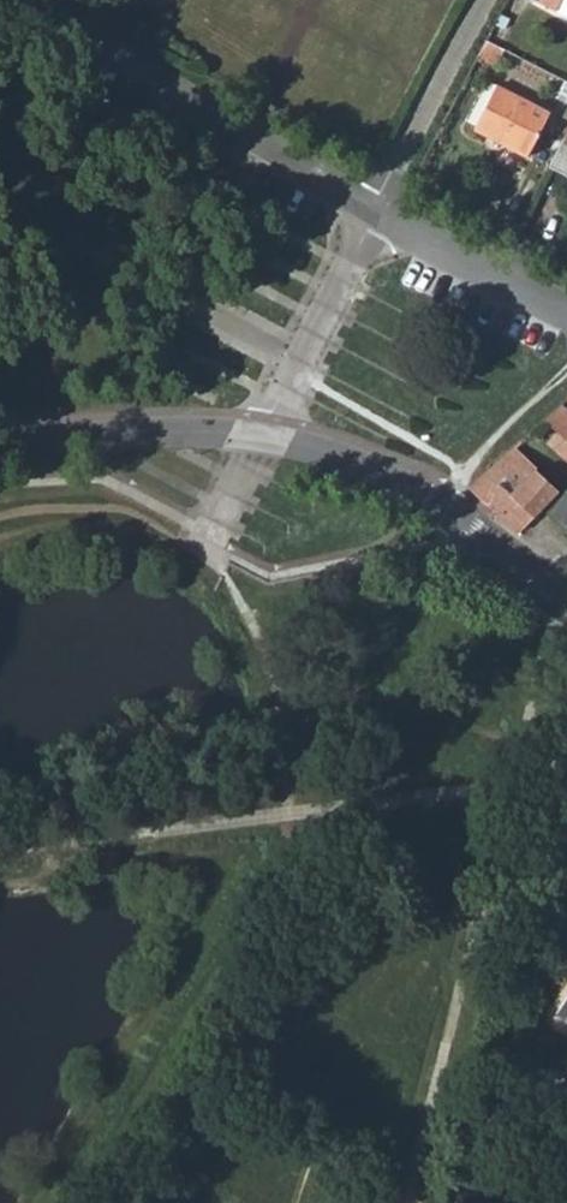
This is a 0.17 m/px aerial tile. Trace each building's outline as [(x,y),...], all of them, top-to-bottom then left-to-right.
[(556,10),(561,0),(538,0),(556,10)] [(566,16),(566,0),(561,0),(556,10),(566,16)] [(492,79),(468,124),(520,152),(546,108),(492,79)] [(556,145),(566,150),(566,124),(556,145)] [(566,188),(566,150),(556,145),(540,174),(566,188)] [(564,409),(542,428),(561,442),(555,452),(566,464),(566,412),(564,409)] [(535,468),(515,451),(468,492),(521,537),(558,496),(531,472),(535,468)] [(546,518),(566,537),(566,492),(546,518)] [(566,1021),(566,999),(557,1015),(566,1021)]
